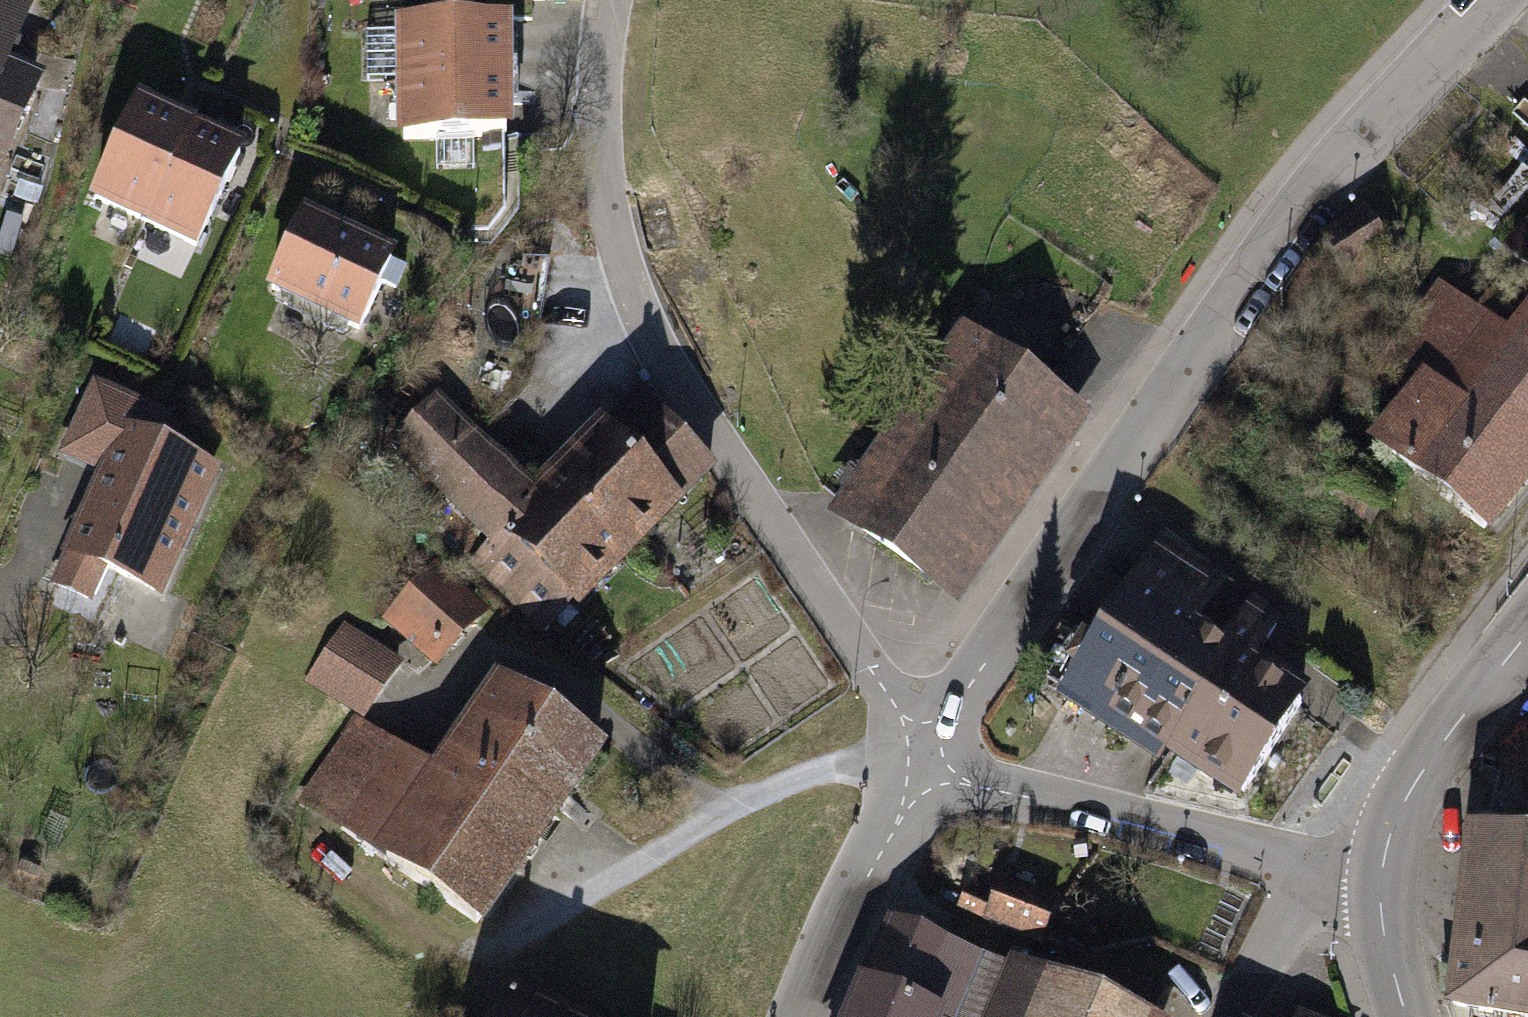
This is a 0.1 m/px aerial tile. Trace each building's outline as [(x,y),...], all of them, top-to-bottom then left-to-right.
[(2,171),(41,77),(8,63),(34,2),(30,0),(0,0),(0,170),(2,171)] [(512,25),(407,27),(407,74),(513,75),(512,25)] [(513,75),(407,74),(406,134),(513,134),(513,75)] [(145,104),(98,206),(152,229),(202,127),(145,104)] [(247,149),(202,127),(152,229),(206,254),(247,149)] [(1394,225),(1367,205),(1338,243),(1365,263),(1394,225)] [(309,212),(270,294),(360,333),(393,257),(309,212)] [(1517,244),(1527,256),(1527,233),(1517,244)] [(1372,442),(1487,529),(1527,475),(1527,304),(1503,338),(1440,290),(1388,359),(1418,381),(1372,442)] [(979,324),(845,520),(970,605),(1104,409),(979,324)] [(167,556),(218,443),(157,416),(169,390),(92,355),(55,437),(89,453),(39,564),(82,584),(100,544),(132,559),(115,596),(160,616),(183,563),(167,556)] [(434,383),(373,443),(475,545),(467,553),(550,636),(619,557),(538,490),(434,383)] [(633,397),(538,490),(619,557),(705,467),(633,397)] [(1169,529),(1139,581),(1227,639),(1158,757),(1237,797),(1318,670),(1269,634),(1285,612),(1169,529)] [(433,560),(385,609),(437,660),(485,612),(433,560)] [(1227,639),(1139,581),(1059,702),(1158,757),(1227,639)] [(342,619),(307,671),(366,710),(401,658),(342,619)] [(356,723),(306,804),(494,920),(603,744),(498,680),(440,774),(356,723)] [(1476,841),(1456,1016),(1469,1016),(1527,1016),(1527,847),(1476,841)] [(1067,886),(1011,867),(995,913),(1051,933),(1067,886)] [(1021,966),(893,913),(852,1016),(1003,1016),(1021,966)] [(1021,966),(1003,1016),(1165,1016),(1021,966)] [(480,1016),(582,1016),(504,974),(480,1016)]
